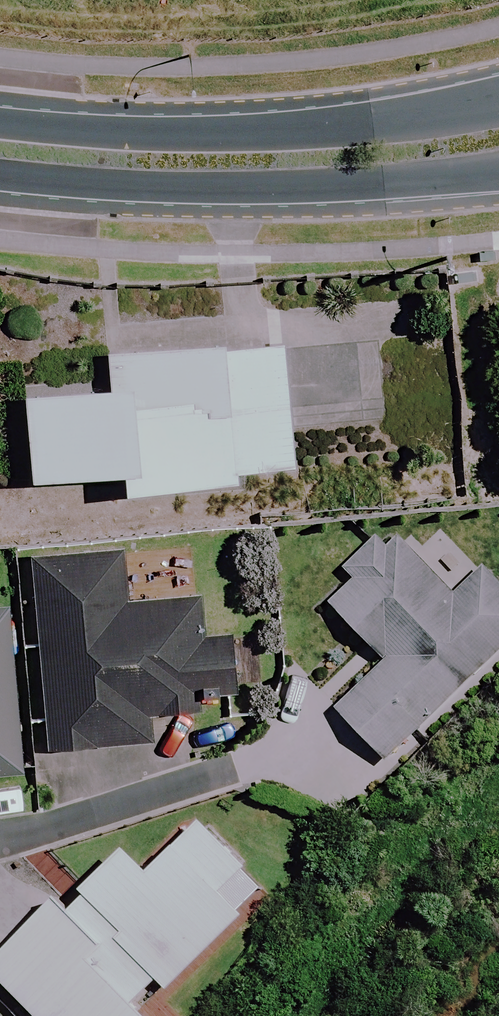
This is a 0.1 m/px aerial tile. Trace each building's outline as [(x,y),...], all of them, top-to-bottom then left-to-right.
[(11,392),(18,476),(107,468),(109,493),(284,477),(272,344),(97,360),(100,384),(11,392)] [(402,543),(334,605),(387,664),(338,708),(382,756),(498,649),(498,586),(488,574),(457,602),(402,543)] [(127,606),(123,553),(37,559),(50,750),(152,743),(150,714),(239,708),(234,635),(201,637),(198,601),(127,606)] [(19,774),(9,615),(0,616),(0,776),(19,774)] [(204,827),(151,878),(130,857),(71,914),(59,902),(0,960),(0,979),(35,1015),(143,1015),(133,1006),(158,981),(168,992),(269,894),(204,827)]
